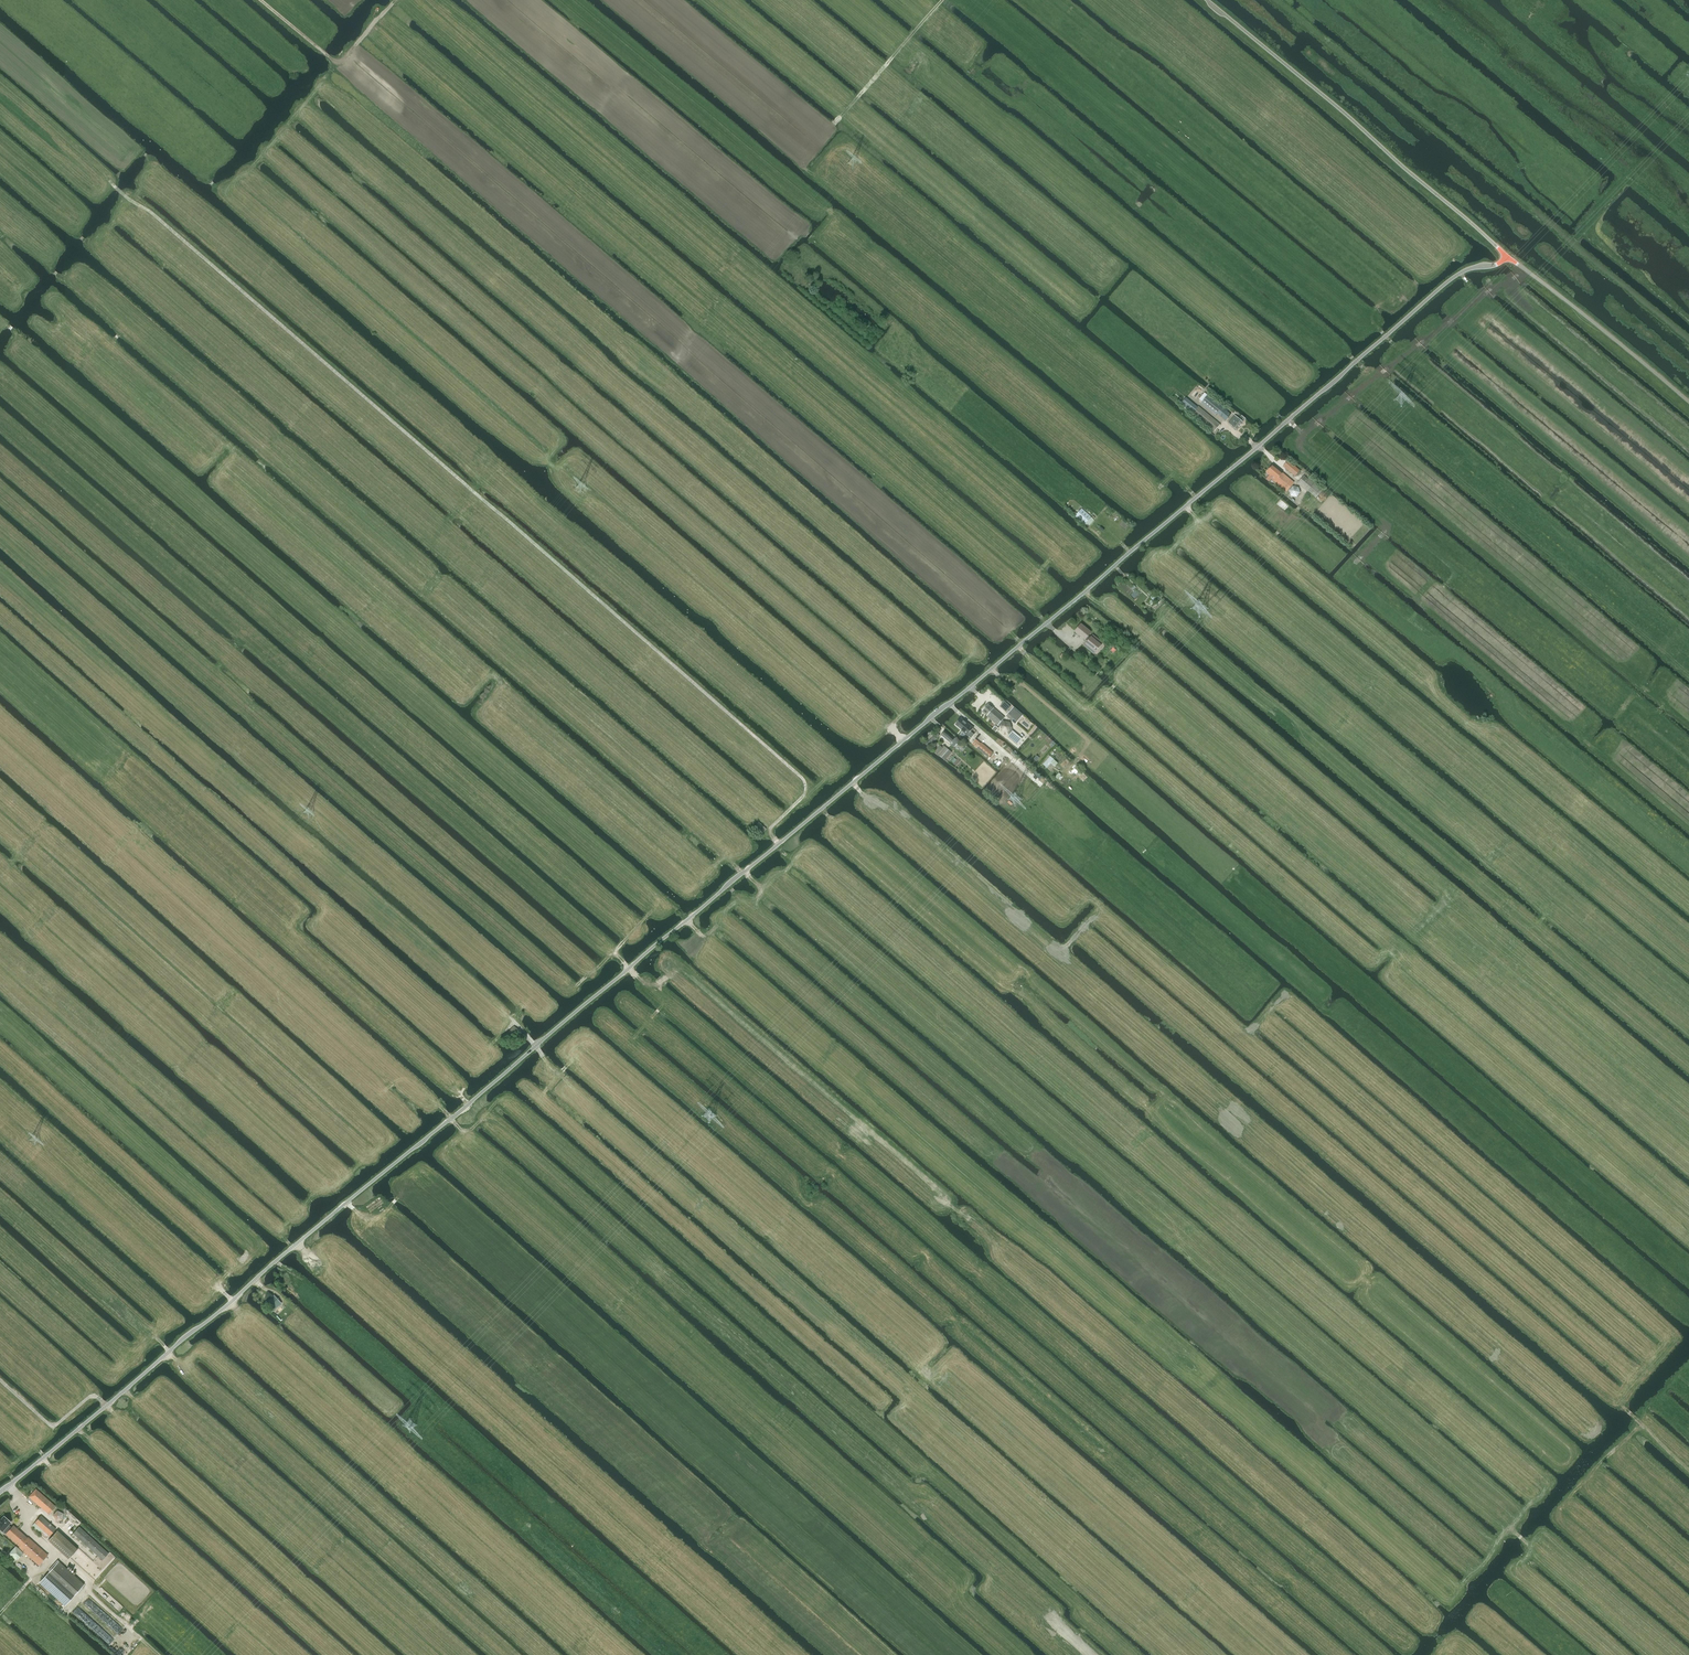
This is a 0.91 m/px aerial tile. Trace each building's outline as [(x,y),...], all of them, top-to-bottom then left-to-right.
[(1204,393),(1199,399),(1202,402),(1208,395),(1204,393)] [(1216,415),(1217,413),(1225,421),(1231,414),(1222,407),(1223,406),(1209,394),(1208,395),(1202,402),(1201,403),(1216,415)] [(1186,398),(1181,404),(1193,413),(1214,431),(1220,424),(1198,406),(1197,408),(1186,398)] [(1228,423),(1237,430),(1243,422),(1234,415),(1228,423)] [(1287,462),(1283,466),(1295,476),(1300,471),(1288,460),(1287,462)] [(1269,475),(1266,479),(1269,481),(1272,477),(1276,480),(1275,482),(1286,491),(1294,482),(1273,465),(1267,473),(1269,475)] [(1304,475),(1299,482),(1299,483),(1307,491),(1308,490),(1312,494),(1316,497),(1324,488),(1320,485),(1316,481),(1314,483),(1310,480),(1304,475)] [(1292,486),(1289,491),(1291,496),(1297,497),(1301,493),(1298,487),(1292,486)] [(1091,517),(1081,508),(1075,515),(1085,524),(1086,523),(1089,525),(1094,519),(1091,517)] [(1081,624),(1075,631),(1086,639),(1086,638),(1088,640),(1086,644),(1096,652),(1101,645),(1091,637),(1090,638),(1088,636),(1091,633),(1092,632),(1081,624)] [(988,704),(983,711),(987,715),(998,725),(999,726),(1000,726),(1004,721),(1002,720),(1004,718),(988,704)] [(1014,706),(1006,715),(1015,724),(1023,715),(1014,706)] [(961,718),(956,724),(962,730),(962,731),(967,735),(968,735),(971,738),(973,734),(970,732),(973,728),(961,718)] [(1004,721),(1000,726),(1002,731),(1008,732),(1012,727),(1010,722),(1004,721)] [(945,731),(941,736),(947,742),(950,744),(953,747),(957,743),(960,741),(959,740),(957,737),(954,739),(951,737),(945,731)] [(937,739),(934,736),(926,744),(929,747),(937,739)] [(972,743),(972,744),(977,748),(980,744),(981,743),(977,740),(976,739),(972,743)] [(941,747),(936,753),(942,758),(949,750),(947,748),(944,745),(942,747),(941,747)] [(989,749),(984,754),(988,758),(993,752),(989,749)] [(1041,763),(1047,768),(1054,760),(1048,754),(1041,763)] [(766,829),(758,822),(752,829),(760,835),(766,829)] [(745,842),(735,849),(739,854),(749,846),(745,842)] [(514,1026),(504,1036),(512,1043),(521,1033),(514,1026)] [(278,1302),(280,1301),(274,1295),(267,1301),(273,1307),(270,1310),(273,1313),(281,1305),(278,1302)] [(36,1489),(29,1497),(49,1514),(55,1507),(36,1489)] [(57,1510),(53,1515),(56,1521),(60,1520),(62,1520),(63,1513),(57,1510)] [(2,1532),(2,1531),(3,1532),(19,1546),(18,1547),(38,1565),(48,1555),(28,1537),(27,1538),(13,1525),(11,1528),(8,1525),(10,1523),(10,1522),(3,1516),(1,1519),(0,1519),(0,1530),(2,1532)] [(41,1516),(34,1523),(49,1536),(55,1529),(41,1516)] [(79,1527),(73,1533),(102,1560),(108,1553),(79,1527)] [(57,1531),(49,1540),(61,1551),(70,1558),(78,1549),(69,1542),(57,1531)] [(46,1575),(39,1583),(64,1605),(71,1598),(84,1584),(58,1561),(46,1575)]
